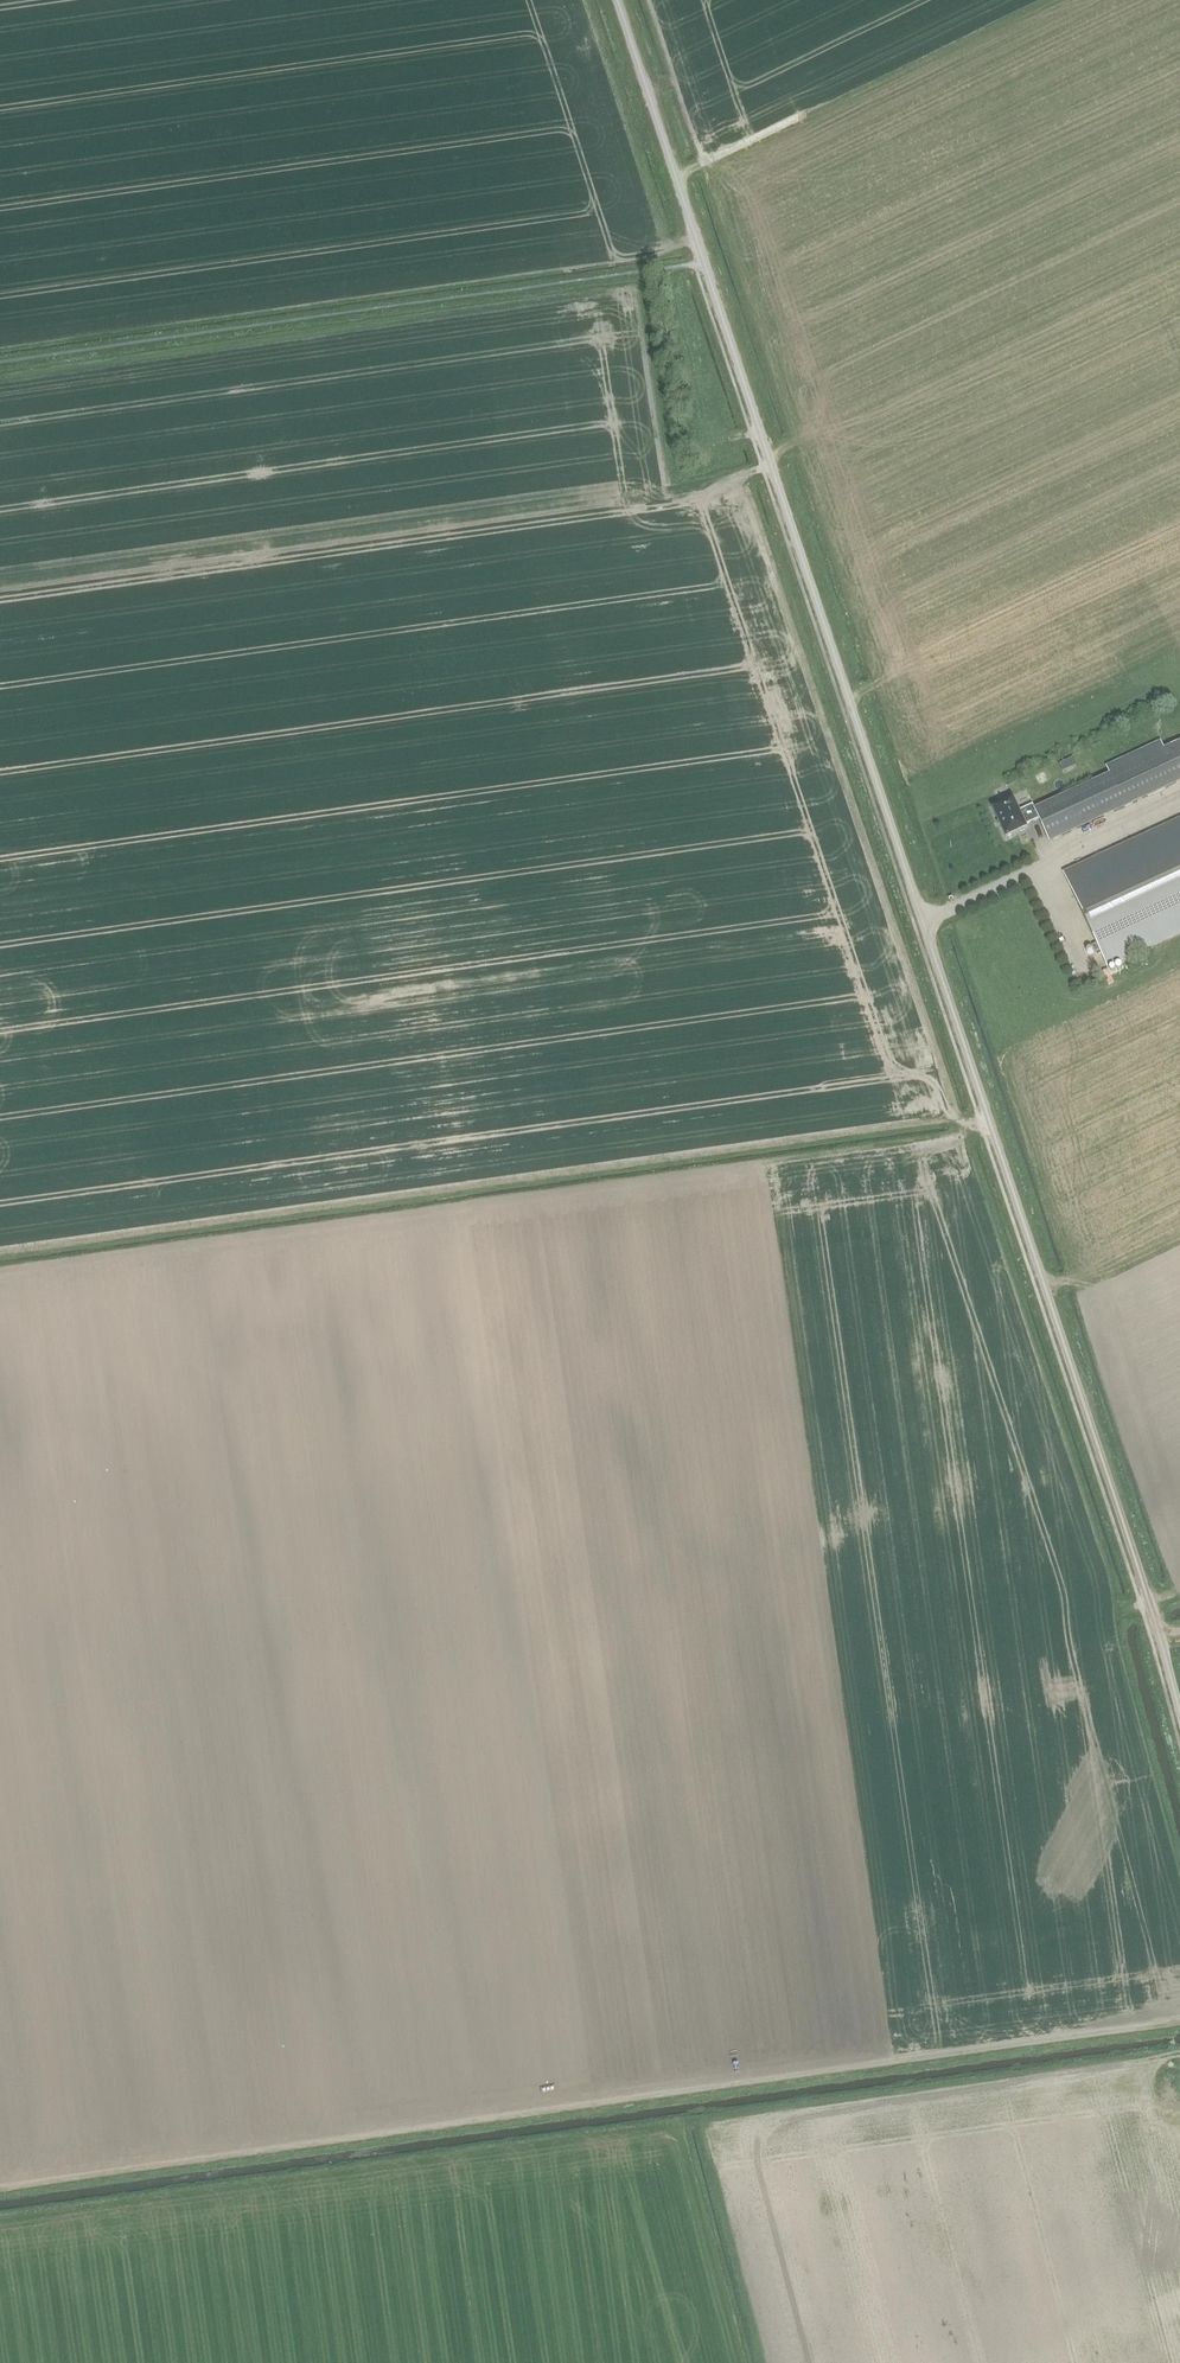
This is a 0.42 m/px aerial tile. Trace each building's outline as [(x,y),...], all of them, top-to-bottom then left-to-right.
[(1033,804),(1049,842),(1179,782),(1164,749),(1035,809),(1033,804)] [(1049,842),(1033,804),(1019,811),(1014,799),(993,808),(1007,838),(1027,828),(1026,825),(1039,819),(1049,842)] [(1092,946),(1095,953),(1100,951),(1107,966),(1179,933),(1179,821),(1064,875),(1097,944),(1092,946)]
